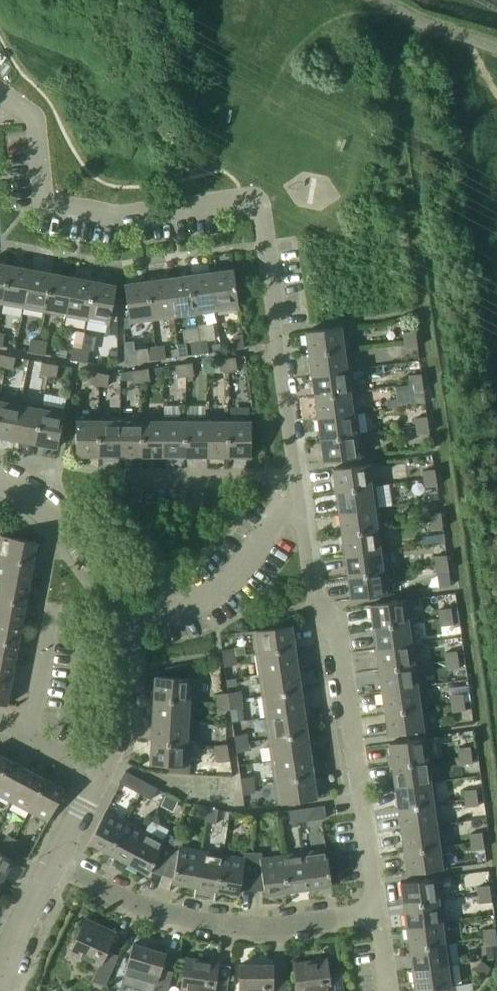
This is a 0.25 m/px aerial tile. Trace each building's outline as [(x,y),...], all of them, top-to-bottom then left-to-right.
[(2,303),(9,265),(0,263),(0,303),(2,303)] [(2,303),(23,307),(30,269),(9,265),(2,303)] [(23,307),(44,311),(52,273),(30,269),(23,307)] [(211,272),(216,311),(239,307),(233,269),(211,272)] [(189,275),(195,313),(216,311),(211,272),(189,275)] [(44,311),(66,315),(73,277),(52,273),(44,311)] [(168,278),(173,316),(195,313),(189,275),(168,278)] [(66,315),(87,319),(94,281),(73,277),(66,315)] [(147,281),(152,319),(173,316),(168,278),(147,281)] [(87,319),(109,323),(116,285),(94,281),(87,319)] [(124,284),(129,322),(152,319),(147,281),(124,284)] [(306,331),(309,354),(347,348),(344,326),(306,331)] [(403,332),(404,340),(416,339),(415,330),(403,332)] [(234,336),(236,348),(244,347),(242,335),(234,336)] [(28,351),(37,353),(39,341),(30,339),(28,351)] [(404,340),(406,349),(417,347),(416,339),(404,340)] [(199,341),(200,353),(208,352),(207,340),(199,341)] [(37,353),(45,354),(47,342),(39,341),(37,353)] [(190,342),(192,354),(200,353),(199,341),(190,342)] [(156,347),(157,359),(166,358),(164,346),(156,347)] [(71,359),(79,360),(81,349),(73,347),(71,359)] [(147,348),(149,360),(157,359),(156,347),(147,348)] [(309,354),(312,375),(350,370),(347,348),(309,354)] [(79,360),(87,362),(89,350),(81,349),(79,360)] [(5,367),(13,369),(15,357),(7,355),(5,367)] [(227,357),(228,369),(237,368),(235,356),(227,357)] [(218,359),(220,371),(228,369),(227,357),(218,359)] [(40,374),(48,375),(50,363),(42,362),(40,374)] [(184,363),(185,375),(194,374),(192,362),(184,363)] [(48,375),(56,377),(58,365),(50,363),(48,375)] [(175,365),(177,376),(185,375),(184,363),(175,365)] [(140,369),(142,381),(150,380),(149,368),(140,369)] [(132,370),(134,382),(142,381),(140,369),(132,370)] [(312,375),(315,396),(353,391),(350,370),(312,375)] [(90,383),(99,384),(101,373),(93,371),(90,383)] [(99,384),(107,386),(109,374),(101,373),(99,384)] [(409,375),(410,383),(422,382),(421,373),(409,375)] [(410,383),(412,392),(423,390),(422,382),(410,383)] [(315,396),(318,418),(356,413),(353,391),(315,396)] [(14,439),(21,401),(0,397),(0,437),(14,439)] [(14,439),(35,443),(42,405),(21,401),(14,439)] [(35,443),(57,447),(64,409),(42,405),(35,443)] [(318,418),(321,439),(359,434),(356,413),(318,418)] [(76,455),(98,455),(99,417),(76,416),(76,455)] [(415,418),(416,426),(428,424),(427,416),(415,418)] [(98,455),(120,456),(120,417),(99,417),(98,455)] [(120,456),(142,456),(142,417),(120,417),(120,456)] [(142,456),(163,456),(163,417),(142,417),(142,456)] [(163,456),(185,456),(185,417),(163,417),(163,456)] [(185,456),(206,456),(207,417),(185,417),(185,456)] [(206,456),(228,456),(228,417),(207,417),(206,456)] [(228,456),(251,456),(251,418),(228,417),(228,456)] [(416,426),(417,434),(429,433),(428,424),(416,426)] [(321,439),(324,462),(362,456),(359,434),(321,439)] [(333,469),(336,491),(375,486),(371,463),(333,469)] [(422,470),(424,479),(435,477),(434,469),(422,470)] [(424,479),(425,487),(437,485),(435,477),(424,479)] [(336,491),(339,512),(377,507),(375,486),(336,491)] [(339,512),(342,534),(380,528),(377,507),(339,512)] [(428,513),(430,521),(441,520),(440,512),(428,513)] [(430,521),(431,530),(443,528),(441,520),(430,521)] [(342,534),(345,555),(383,550),(380,528),(342,534)] [(33,563),(37,542),(1,535),(0,538),(0,557),(33,563)] [(345,555),(348,577),(386,571),(383,550),(345,555)] [(434,556),(436,564),(447,563),(446,554),(434,556)] [(29,583),(33,563),(0,557),(0,578),(29,583)] [(436,564),(437,573),(449,571),(447,563),(436,564)] [(348,577),(351,599),(390,594),(386,571),(348,577)] [(25,603),(29,583),(0,578),(0,599),(25,603)] [(21,623),(25,603),(0,599),(0,619),(21,623)] [(370,604),(373,627),(411,622),(408,599),(370,604)] [(439,609),(440,617),(452,616),(451,607),(439,609)] [(440,617),(441,626),(453,624),(452,616),(440,617)] [(18,643),(21,623),(0,619),(0,640),(18,643)] [(373,627),(376,648),(414,643),(411,622),(373,627)] [(253,631),(256,653),(294,647),(291,625),(253,631)] [(14,664),(18,643),(0,640),(0,661),(14,664)] [(376,648),(379,670),(417,664),(414,643),(376,648)] [(256,653),(259,674),(298,669),(294,647),(256,653)] [(222,650),(223,658),(235,656),(233,648),(222,650)] [(445,652),(446,660),(458,659),(457,650),(445,652)] [(223,658),(224,666),(236,665),(235,656),(223,658)] [(446,660),(447,669),(459,667),(458,659),(446,660)] [(10,684),(14,664),(0,661),(0,682),(10,684)] [(379,670),(382,691),(420,686),(417,664),(379,670)] [(259,674),(262,696),(301,690),(298,669),(259,674)] [(154,698),(192,700),(194,678),(155,676),(154,698)] [(6,705),(10,684),(0,682),(0,704),(6,705)] [(382,691),(385,712),(423,707),(420,686),(382,691)] [(262,696),(265,717),(304,712),(301,690),(262,696)] [(228,692),(229,701),(241,699),(240,691),(228,692)] [(216,694),(217,702),(229,701),(228,692),(216,694)] [(451,695),(452,703),(464,702),(463,693),(451,695)] [(152,720),(191,722),(192,700),(154,698),(152,720)] [(229,701),(230,709),(242,707),(241,699),(229,701)] [(217,702),(218,711),(230,709),(229,701),(217,702)] [(452,703),(453,711),(465,710),(464,702),(452,703)] [(385,712),(388,735),(426,730),(423,707),(385,712)] [(265,717),(268,738),(307,733),(304,712),(265,717)] [(151,741),(190,744),(191,722),(152,720),(151,741)] [(234,735),(235,743),(247,742),(246,733),(234,735)] [(268,738),(271,760),(310,754),(307,733),(268,738)] [(389,743),(392,765),(431,760),(428,738),(389,743)] [(150,764),(188,766),(190,744),(151,741),(150,764)] [(235,743),(236,752),(248,750),(247,742),(235,743)] [(215,745),(216,754),(228,752),(227,744),(215,745)] [(458,748),(459,756),(471,754),(470,746),(458,748)] [(216,754),(218,762),(230,760),(228,752),(216,754)] [(10,760),(0,754),(0,778),(10,760)] [(271,760),(275,781),(313,776),(310,754),(271,760)] [(459,756),(460,764),(472,763),(471,754),(459,756)] [(10,802),(28,769),(10,760),(0,778),(0,796),(10,802)] [(392,765),(395,787),(434,781),(431,760),(392,765)] [(10,802),(29,811),(46,779),(28,769),(10,802)] [(119,782),(142,795),(148,783),(125,771),(119,782)] [(241,786),(253,784),(252,776),(240,778),(241,786)] [(275,781),(278,804),(316,798),(313,776),(275,781)] [(29,811),(47,821),(65,789),(46,779),(29,811)] [(395,787),(398,808),(437,803),(434,781),(395,787)] [(142,795),(151,799),(157,788),(148,783),(142,795)] [(241,786),(243,794),(254,793),(253,784),(241,786)] [(464,790),(465,799),(477,797),(476,789),(464,790)] [(465,799),(466,807),(478,805),(477,797),(465,799)] [(398,808),(401,830),(440,824),(437,803),(398,808)] [(298,809),(299,822),(326,818),(324,805),(298,809)] [(206,821),(215,823),(218,809),(209,807),(206,821)] [(288,810),(290,823),(299,822),(298,809),(288,810)] [(89,842),(109,853),(126,820),(106,810),(89,842)] [(109,853),(128,863),(145,831),(126,820),(109,853)] [(401,830),(404,851),(443,846),(440,824),(401,830)] [(150,870),(161,874),(174,838),(165,835),(163,840),(145,831),(128,863),(148,873),(150,870)] [(470,833),(471,842),(483,840),(482,832),(470,833)] [(1,845),(8,849),(14,838),(7,834),(1,845)] [(8,849),(16,853),(22,842),(14,838),(8,849)] [(172,882),(195,886),(201,850),(181,847),(182,841),(174,838),(161,874),(173,878),(172,882)] [(471,842),(472,850),(484,848),(483,840),(471,842)] [(404,851),(407,873),(446,868),(443,846),(404,851)] [(304,852),(309,888),(331,885),(326,849),(304,852)] [(195,886),(216,890),(222,854),(201,850),(195,886)] [(239,890),(252,890),(252,852),(243,852),(242,858),(222,854),(216,890),(238,894),(239,890)] [(264,890),(265,894),(287,891),(282,855),(262,858),(261,852),(252,852),(252,890),(264,890)] [(282,855),(287,891),(309,888),(304,852),(282,855)] [(2,880),(12,860),(0,853),(0,879),(2,880)] [(403,905),(442,900),(439,877),(400,882),(403,905)] [(477,886),(478,895),(490,893),(489,885),(477,886)] [(478,895),(480,903),(491,901),(490,893),(478,895)] [(406,926),(445,921),(442,900),(403,905),(406,926)] [(409,947),(448,942),(445,921),(406,926),(409,947)] [(92,980),(105,985),(118,955),(107,950),(114,935),(83,922),(69,952),(84,959),(81,966),(95,972),(92,980)] [(483,929),(484,937),(496,936),(495,928),(483,929)] [(486,946),(496,944),(496,941),(496,936),(484,937),(486,946)] [(412,969),(451,964),(448,942),(409,947),(412,969)] [(173,971),(161,968),(165,952),(133,943),(124,975),(139,980),(137,987),(150,990),(167,990),(173,971)] [(228,980),(216,978),(219,962),(185,957),(181,990),(185,990),(227,990),(228,980)] [(341,972),(329,974),(326,958),(293,963),(297,990),(344,990),(341,972)] [(285,980),(273,980),(273,964),(239,964),(239,990),(285,990),(285,980)] [(442,990),(455,990),(451,964),(412,969),(415,990),(419,990),(442,988),(442,990)]
